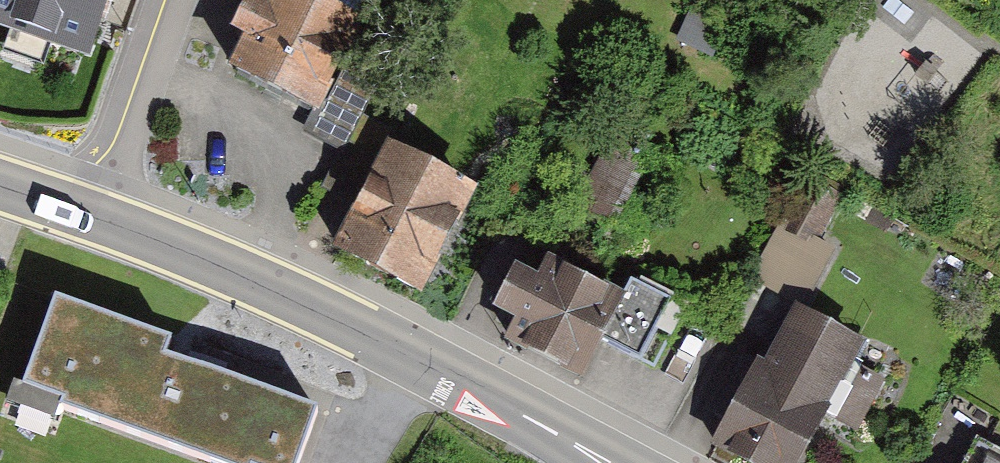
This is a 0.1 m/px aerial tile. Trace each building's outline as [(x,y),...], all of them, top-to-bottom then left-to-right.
[(88,72),(117,0),(0,0),(0,37),(88,72)] [(237,106),(331,153),(399,19),(362,0),(296,0),(275,41),(258,32),(240,68),(253,74),(237,106)] [(361,101),(310,196),(346,215),(325,254),(349,267),(420,132),(361,101)] [(585,215),(626,237),(663,166),(622,145),(585,215)] [(509,210),(417,162),(360,271),(452,319),(509,210)] [(573,394),(591,366),(630,386),(663,323),(619,300),(611,315),(537,277),(526,297),(505,286),(481,331),(506,344),(500,356),(573,394)] [(17,412),(130,462),(209,462),(244,387),(65,306),(17,412)] [(845,427),(877,443),(903,392),(872,376),(884,353),(813,316),(786,368),(773,361),(726,452),(747,462),(827,462),(845,427)] [(379,447),(291,398),(282,415),(258,401),(223,462),(370,462),(379,447)]
